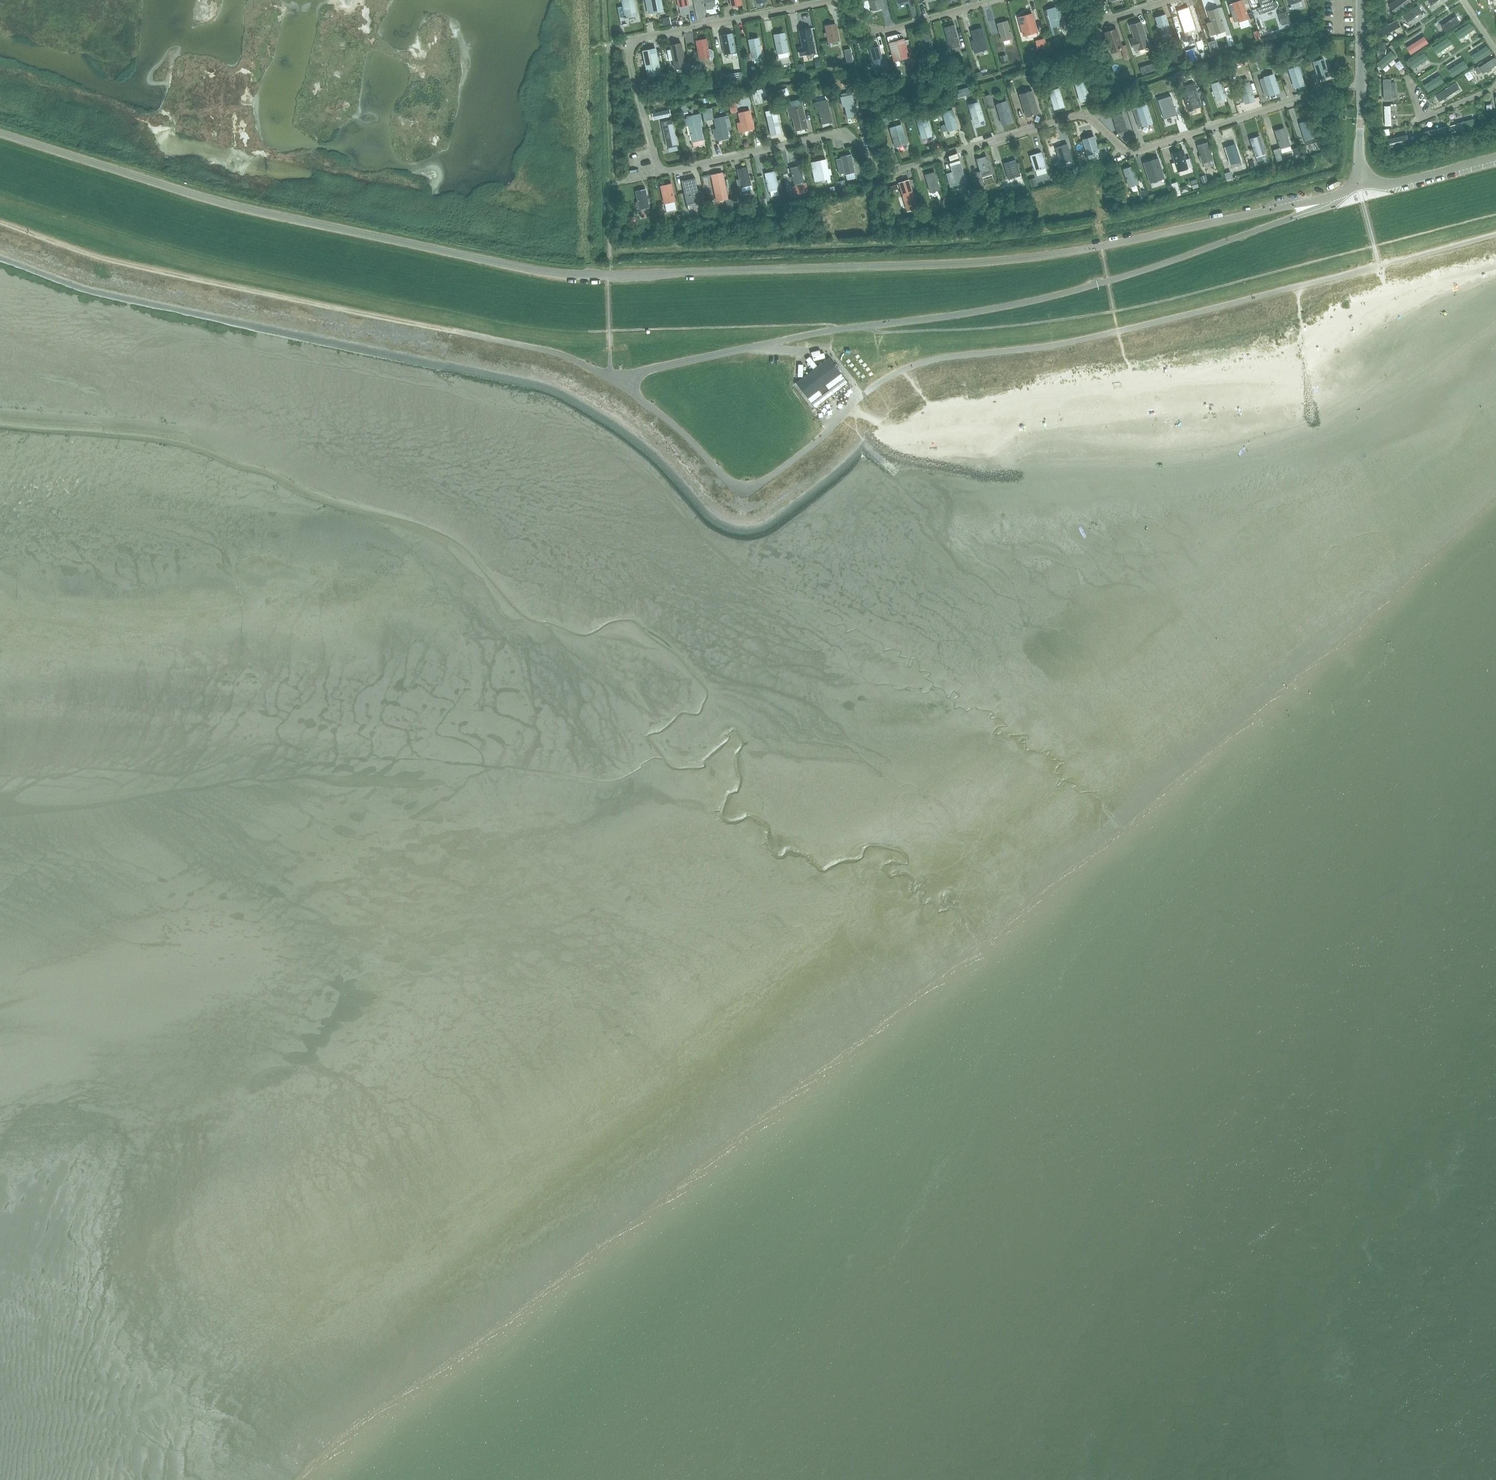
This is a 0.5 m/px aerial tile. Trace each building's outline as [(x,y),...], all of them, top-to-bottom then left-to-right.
[(635,0),(622,0),(624,6),(618,7),(620,17),(625,16),(625,18),(627,18),(627,17),(638,15),(635,0)] [(649,13),(664,10),(662,0),(646,0),(649,13)] [(883,7),(881,0),(865,0),(864,0),(867,10),(871,9),(871,10),(871,11),(873,11),(873,10),(883,7)] [(1248,17),(1242,0),(1229,5),(1235,22),(1238,20),(1238,21),(1248,17)] [(1261,7),(1257,8),(1259,14),(1275,9),(1274,8),(1276,7),(1277,6),(1278,5),(1277,3),(1276,2),(1274,2),(1272,2),(1272,0),(1259,0),(1261,7)] [(1390,4),(1397,15),(1414,4),(1411,0),(1396,0),(1390,4)] [(1064,24),(1061,13),(1063,12),(1062,10),(1060,11),(1059,7),(1045,11),(1052,36),(1058,34),(1056,26),(1064,24)] [(1185,33),(1196,29),(1189,7),(1177,10),(1185,33)] [(1225,30),(1218,8),(1208,11),(1212,22),(1208,23),(1211,34),(1225,30)] [(667,11),(659,13),(661,20),(668,18),(667,11)] [(1290,22),(1286,11),(1278,14),(1282,25),(1290,22)] [(1037,31),(1032,14),(1019,17),(1023,35),(1037,31)] [(1165,14),(1156,17),(1161,34),(1164,42),(1171,39),(1171,36),(1170,35),(1169,31),(1171,31),(1165,14)] [(1466,19),(1450,27),(1456,38),(1472,30),(1466,19)] [(1012,38),(1013,38),(1012,33),(1011,33),(1007,21),(997,24),(1002,41),(1012,38)] [(1141,22),(1131,25),(1135,38),(1131,39),(1134,49),(1138,48),(1139,49),(1149,46),(1141,22)] [(826,25),(829,43),(839,41),(835,23),(826,25)] [(944,28),(949,45),(958,42),(953,25),(944,28)] [(1385,37),(1392,34),(1388,26),(1382,29),(1385,37)] [(815,52),(810,28),(800,30),(804,48),(800,48),(801,54),(815,52)] [(982,28),(971,31),(973,36),(974,36),(975,39),(971,41),(975,53),(988,49),(982,28)] [(1112,52),(1122,49),(1125,60),(1130,58),(1126,45),(1121,47),(1116,30),(1106,33),(1112,52)] [(1421,31),(1404,42),(1408,49),(1425,37),(1421,31)] [(928,32),(919,35),(923,52),(933,49),(928,32)] [(784,33),(775,35),(779,58),(789,56),(785,38),(784,34),(784,33)] [(1429,42),(1435,52),(1450,43),(1445,33),(1429,42)] [(732,34),(722,36),(725,53),(735,51),(732,34)] [(708,49),(706,38),(696,40),(700,58),(710,56),(710,59),(712,58),(714,56),(713,50),(711,49),(708,49)] [(749,40),(753,58),(763,56),(759,38),(749,40)] [(889,43),(894,61),(908,57),(903,39),(889,43)] [(1472,58),(1487,47),(1482,41),(1467,52),(1472,58)] [(681,43),(670,45),(675,68),(682,67),(683,71),(691,69),(689,61),(685,62),(681,43)] [(868,49),(873,66),(883,63),(878,46),(868,49)] [(1388,47),(1375,58),(1380,64),(1393,53),(1388,47)] [(1421,48),(1407,58),(1413,66),(1427,57),(1421,48)] [(649,76),(661,74),(656,49),(644,51),(649,76)] [(853,50),(844,51),(845,60),(854,58),(853,50)] [(1492,53),(1477,60),(1480,68),(1495,61),(1492,53)] [(1182,55),(1175,58),(1177,65),(1184,62),(1182,55)] [(1444,66),(1449,72),(1464,61),(1459,55),(1444,66)] [(1318,60),(1314,61),(1319,79),(1329,75),(1323,58),(1318,60)] [(1154,63),(1140,67),(1142,74),(1156,69),(1154,63)] [(1288,78),(1284,66),(1279,68),(1282,80),(1288,78)] [(1289,70),(1294,87),(1304,84),(1298,67),(1296,67),(1290,69),(1289,70)] [(1437,72),(1421,79),(1423,85),(1440,77),(1437,72)] [(1380,73),(1381,94),(1389,93),(1389,73),(1380,73)] [(1265,96),(1279,92),(1274,74),(1260,79),(1265,96)] [(1436,97),(1457,84),(1453,77),(1432,90),(1436,97)] [(1075,84),(1080,101),(1093,97),(1088,80),(1079,83),(1075,84)] [(1221,81),(1212,84),(1217,101),(1227,98),(1221,81)] [(1243,97),(1245,103),(1254,100),(1249,82),(1249,83),(1246,83),(1239,85),(1242,92),(1243,97)] [(1183,93),(1188,110),(1195,108),(1202,106),(1196,89),(1194,83),(1185,86),(1187,92),(1183,93)] [(761,88),(752,90),(754,100),(761,98),(763,95),(761,88)] [(1064,105),(1059,88),(1059,89),(1053,90),(1050,91),(1055,108),(1064,105)] [(1026,117),(1039,113),(1032,90),(1020,94),(1026,117)] [(842,97),(841,97),(843,106),(845,106),(847,118),(857,116),(856,109),(854,103),(852,94),(851,94),(842,97)] [(990,94),(983,96),(986,107),(993,105),(990,94)] [(1171,95),(1158,99),(1164,119),(1177,114),(1171,95)] [(795,117),(797,130),(807,128),(801,99),(787,102),(791,118),(795,117)] [(832,121),(828,104),(827,100),(815,103),(817,112),(819,112),(822,124),(832,121)] [(1007,101),(996,104),(1002,124),(1013,121),(1007,101)] [(969,105),(974,122),(983,119),(978,102),(974,103),(969,105)] [(1147,104),(1133,109),(1139,127),(1153,122),(1147,104)] [(703,109),(702,109),(704,120),(714,118),(712,107),(708,108),(703,109)] [(776,108),(766,111),(771,135),(782,133),(776,108)] [(1121,109),(1113,111),(1115,115),(1113,116),(1118,133),(1127,130),(1121,109)] [(943,113),(946,124),(941,125),(943,131),(958,127),(953,110),(943,113)] [(749,111),(739,113),(743,131),(753,128),(749,111)] [(688,118),(684,119),(686,126),(689,125),(691,135),(690,136),(691,139),(693,140),(693,142),(703,139),(700,127),(704,126),(703,121),(702,121),(700,114),(689,116),(688,118)] [(717,129),(714,130),(715,137),(721,136),(721,137),(723,136),(724,135),(728,134),(727,129),(726,124),(730,123),(728,115),(715,118),(717,129)] [(1445,120),(1447,127),(1472,122),(1471,115),(1445,120)] [(927,118),(917,120),(922,138),(932,135),(927,118)] [(672,119),(662,122),(665,139),(666,139),(668,147),(677,145),(675,137),(676,137),(672,119)] [(1313,131),(1309,120),(1299,123),(1306,145),(1316,141),(1314,133),(1313,131)] [(1420,127),(1422,134),(1443,127),(1441,121),(1420,127)] [(901,125),(891,128),(897,145),(906,143),(901,125)] [(1291,149),(1284,128),(1275,131),(1282,152),(1291,149)] [(1390,142),(1408,138),(1406,131),(1388,135),(1390,142)] [(1088,155),(1089,159),(1098,157),(1097,152),(1099,151),(1094,136),(1083,139),(1087,155),(1088,155)] [(1259,136),(1250,139),(1255,156),(1265,153),(1259,136)] [(1207,142),(1198,145),(1200,154),(1199,156),(1201,161),(1203,162),(1213,159),(1211,155),(1210,152),(1207,142)] [(989,156),(997,155),(995,144),(988,145),(989,156)] [(1226,147),(1231,164),(1240,161),(1235,144),(1226,147)] [(1240,147),(1243,155),(1251,152),(1248,144),(1240,147)] [(1067,145),(1055,148),(1060,163),(1071,160),(1067,145)] [(1183,150),(1172,153),(1175,162),(1172,163),(1174,172),(1178,170),(1178,171),(1192,166),(1189,158),(1186,159),(1183,150)] [(1046,167),(1041,152),(1030,155),(1035,171),(1036,171),(1037,175),(1047,172),(1045,168),(1046,167)] [(842,159),(837,160),(839,173),(845,171),(845,174),(855,172),(851,154),(841,156),(842,159)] [(986,156),(977,159),(982,176),(992,173),(986,156)] [(1144,163),(1150,183),(1165,178),(1158,158),(1144,163)] [(828,182),(830,182),(829,175),(828,169),(826,160),(812,163),(816,180),(820,179),(820,180),(827,178),(828,182)] [(956,184),(966,181),(961,164),(960,160),(950,163),(951,167),(955,179),(954,179),(954,180),(955,180),(956,184)] [(1015,160),(1003,163),(1008,179),(1019,175),(1015,160)] [(796,192),(807,190),(806,182),(804,183),(800,165),(791,167),(792,176),(790,177),(790,179),(793,178),(794,185),(796,192)] [(1124,168),(1129,185),(1138,182),(1133,165),(1124,168)] [(741,187),(751,185),(750,180),(749,176),(747,167),(738,169),(740,179),(737,179),(738,187),(741,187)] [(774,171),(765,173),(769,191),(779,189),(774,171)] [(935,171),(925,174),(930,192),(940,189),(935,171)] [(722,172),(712,174),(712,176),(717,200),(728,198),(722,172)] [(1189,183),(1196,182),(1194,174),(1187,176),(1189,183)] [(1172,191),(1178,190),(1175,176),(1169,178),(1172,191)] [(682,179),(681,180),(687,203),(700,200),(698,190),(695,178),(682,180),(682,179)] [(909,179),(899,182),(908,211),(918,208),(909,179)] [(671,184),(661,186),(665,204),(674,202),(671,184)] [(982,187),(977,189),(979,197),(985,195),(982,187)] [(637,208),(639,207),(640,209),(641,209),(645,208),(650,207),(649,202),(648,199),(646,189),(636,191),(638,202),(636,202),(637,208)] [(732,198),(726,200),(729,212),(735,211),(732,198)] [(630,217),(625,217),(627,227),(632,226),(636,225),(635,216),(630,217)] [(829,357),(796,382),(808,398),(819,390),(823,394),(829,389),(825,385),(841,373),(829,357)]
